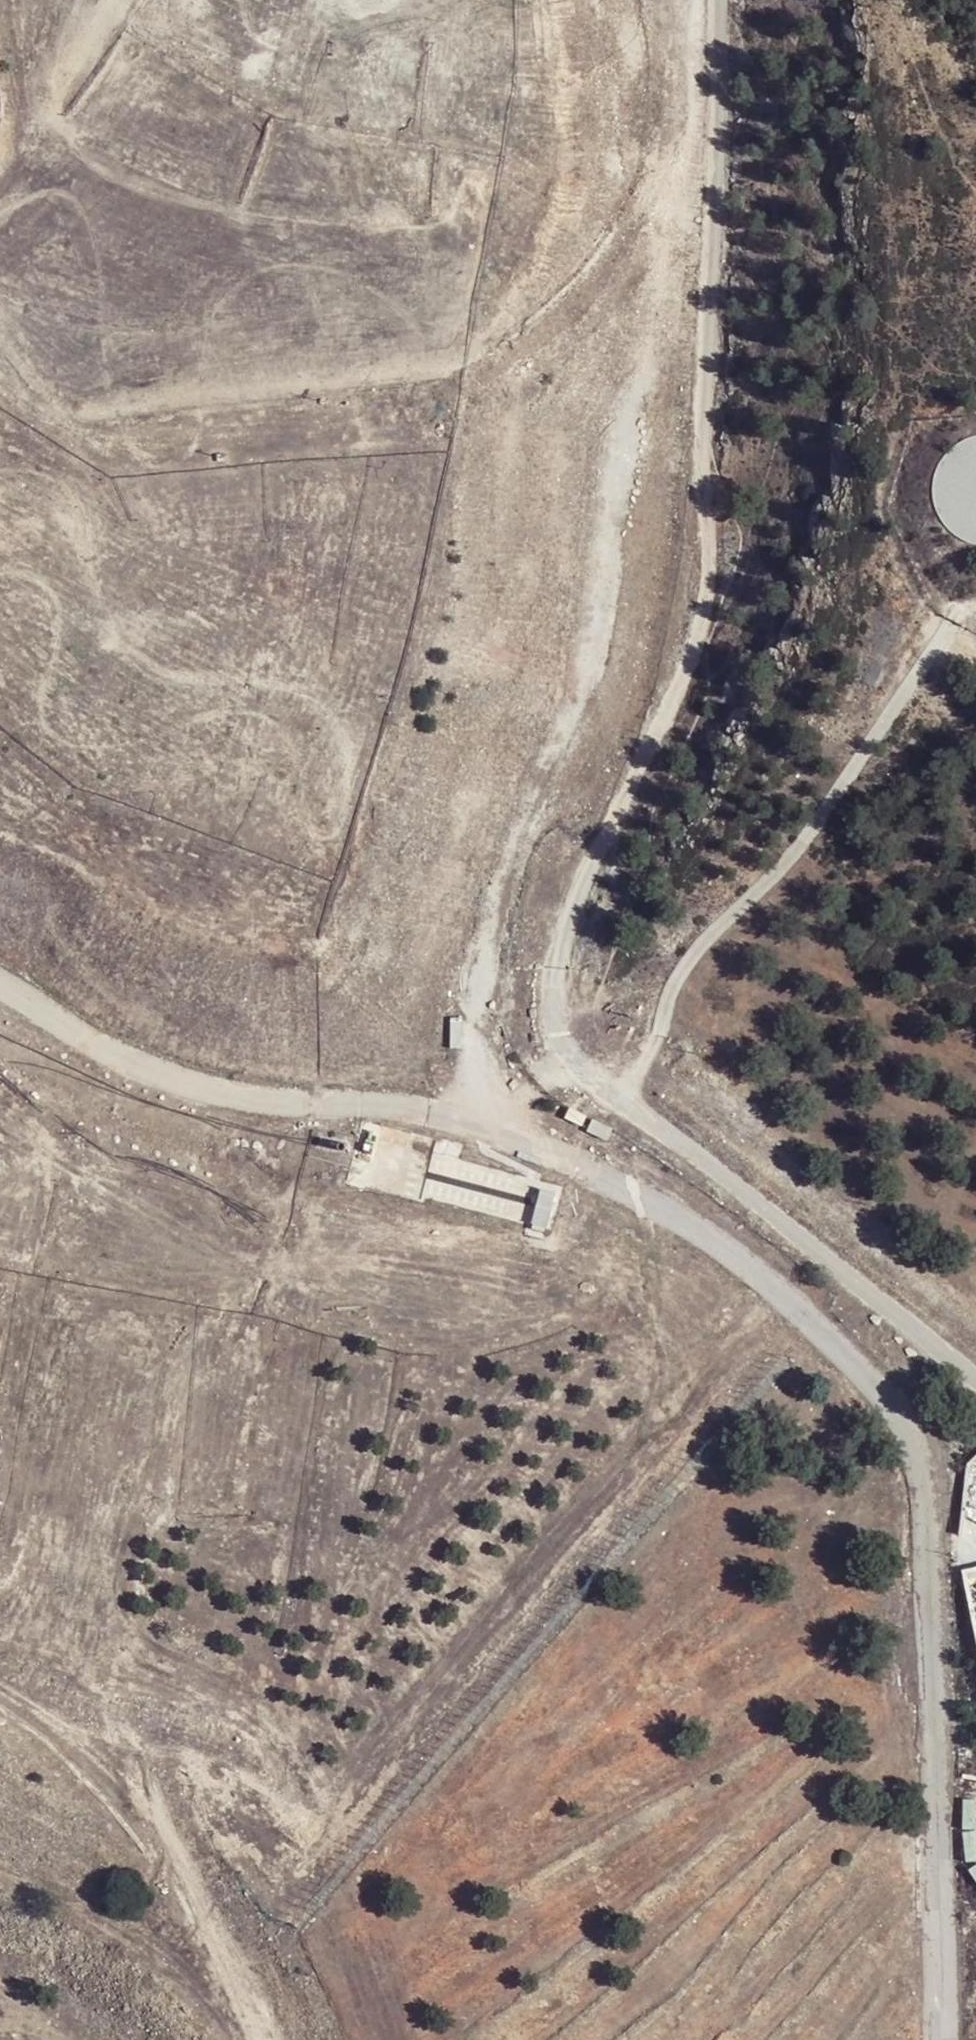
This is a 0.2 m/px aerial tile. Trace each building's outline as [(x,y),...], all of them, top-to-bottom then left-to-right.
[(585,1116),(569,1108),(563,1119),(579,1128),(585,1116)] [(611,1129),(592,1120),(586,1131),(606,1141),(611,1129)] [(435,1142),(422,1194),(482,1208),(488,1184),(472,1181),(479,1152),(435,1142)] [(560,1195),(543,1189),(532,1224),(549,1229),(560,1195)]
